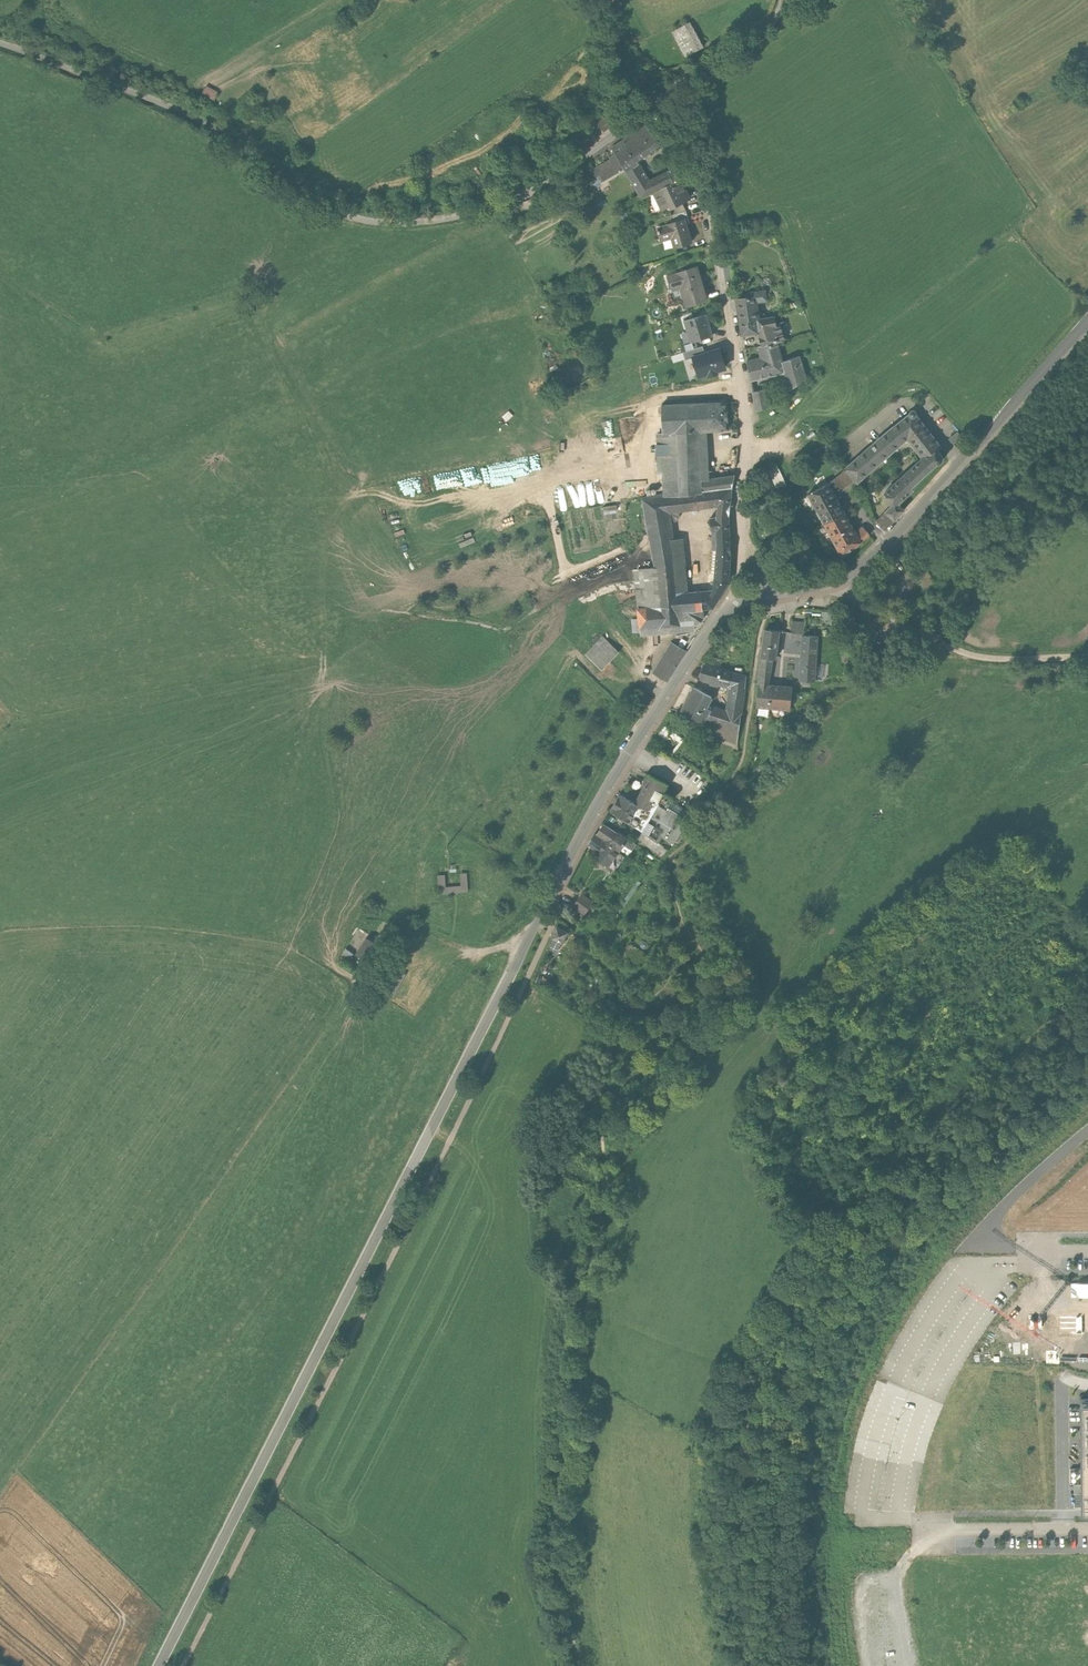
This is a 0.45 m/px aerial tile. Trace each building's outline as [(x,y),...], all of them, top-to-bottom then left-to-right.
[(697,19),(679,29),(693,54),(711,44),(697,19)] [(203,93),(216,99),(220,90),(207,84),(203,93)] [(601,116),(612,129),(621,121),(610,108),(601,116)] [(619,145),(623,151),(632,166),(628,171),(641,163),(645,158),(670,142),(654,122),(619,145)] [(603,137),(592,123),(579,134),(590,147),(603,137)] [(618,157),(592,171),(595,177),(607,171),(610,178),(632,166),(623,151),(617,155),(618,157)] [(642,162),(641,163),(628,171),(643,196),(656,190),(683,177),(673,153),(663,158),(669,170),(651,178),(642,162)] [(693,199),(683,177),(656,190),(666,213),(673,210),(685,204),(693,199)] [(688,211),(685,204),(673,210),(674,215),(688,211)] [(692,223),(688,211),(674,215),(676,222),(687,219),(688,224),(692,223)] [(676,222),(660,227),(664,241),(674,238),(677,248),(694,243),(688,224),(687,219),(676,222)] [(697,268),(668,276),(672,290),(681,288),(686,306),(707,301),(697,268)] [(742,337),(759,334),(760,320),(758,304),(767,302),(766,291),(750,293),(751,299),(737,300),(742,337)] [(713,313),(693,318),(699,342),(719,336),(713,313)] [(760,320),(759,334),(763,346),(778,343),(785,341),(782,330),(777,329),(776,319),(760,320)] [(778,343),(763,346),(760,347),(762,360),(748,362),(752,381),(786,373),(783,362),(778,343)] [(693,357),(698,377),(728,369),(723,349),(693,357)] [(799,357),(783,362),(786,373),(790,391),(806,378),(799,357)] [(768,409),(764,392),(754,394),(758,411),(768,409)] [(726,403),(660,406),(662,433),(698,431),(728,430),(726,403)] [(893,503),(896,506),(897,504),(912,491),(912,490),(913,489),(911,487),(936,463),(937,463),(938,463),(939,463),(940,462),(941,461),(942,460),(942,459),(942,458),(942,457),(942,456),(941,455),(937,451),(940,447),(915,415),(916,415),(916,414),(916,413),(915,411),(914,411),(913,410),(912,410),(910,411),(909,412),(909,414),(909,415),(867,450),(847,469),(856,479),(858,481),(907,438),(921,455),(924,457),(884,493),(893,503)] [(662,433),(656,433),(658,472),(664,472),(665,494),(666,497),(677,495),(677,496),(731,489),(734,477),(700,481),(698,431),(662,433)] [(957,431),(948,438),(953,444),(962,437),(957,431)] [(828,484),(829,484),(835,496),(856,479),(847,469),(828,484)] [(456,483),(435,489),(437,493),(457,488),(456,483)] [(808,495),(816,510),(837,499),(835,496),(829,484),(808,495)] [(731,489),(677,496),(677,495),(666,497),(665,494),(642,499),(655,568),(634,570),(638,619),(631,620),(633,633),(640,632),(639,630),(699,624),(703,617),(702,609),(713,608),(724,590),(728,582),(731,549),(728,517),(731,489)] [(388,514),(400,512),(397,499),(386,502),(388,514)] [(816,510),(824,525),(845,513),(837,499),(816,510)] [(896,506),(893,503),(885,512),(894,521),(903,509),(897,504),(896,506)] [(669,512),(670,522),(675,521),(678,517),(677,511),(669,512)] [(894,521),(885,512),(876,522),(878,524),(881,527),(885,531),(894,521)] [(824,525),(831,539),(852,527),(845,513),(824,525)] [(862,526),(855,532),(861,542),(870,535),(862,526)] [(831,539),(841,557),(861,542),(855,532),(852,527),(831,539)] [(842,620),(842,612),(832,612),(821,612),(821,621),(842,620)] [(804,628),(791,627),(790,640),(802,641),(802,636),(803,636),(804,628)] [(779,631),(765,630),(760,656),(773,659),(775,659),(779,631)] [(676,636),(653,674),(667,682),(694,638),(687,633),(676,636)] [(816,637),(803,636),(802,636),(802,641),(800,684),(803,684),(803,681),(813,682),(814,666),(816,637)] [(602,637),(585,654),(602,670),(619,652),(602,637)] [(773,659),(760,656),(756,707),(790,710),(792,688),(767,685),(773,659)] [(712,706),(710,709),(704,720),(703,723),(702,722),(700,732),(709,735),(710,734),(737,742),(745,676),(704,666),(693,677),(730,686),(727,711),(712,706)] [(822,667),(814,666),(813,682),(821,682),(822,667)] [(712,697),(694,688),(681,711),(702,722),(703,723),(704,720),(710,709),(706,707),(712,697)] [(664,726),(654,740),(663,746),(669,737),(672,732),(664,726)] [(684,741),(672,732),(669,737),(677,742),(668,755),(672,757),(684,741)] [(647,783),(636,804),(619,794),(610,812),(629,822),(635,826),(642,832),(658,843),(662,837),(665,839),(667,836),(674,840),(685,821),(667,809),(673,798),(663,793),(667,785),(650,775),(648,774),(644,781),(647,783)] [(595,834),(588,844),(602,854),(599,859),(616,871),(626,856),(627,857),(636,845),(619,833),(617,834),(604,825),(597,835),(595,834)] [(635,826),(629,832),(658,855),(664,847),(658,843),(642,832),(635,826)] [(445,875),(439,875),(440,893),(468,891),(467,873),(461,873),(462,885),(446,886),(445,875)] [(582,895),(573,907),(585,915),(593,903),(582,895)] [(557,927),(552,938),(563,943),(568,932),(557,927)] [(386,941),(373,932),(362,948),(376,957),(386,941)] [(646,953),(630,943),(623,955),(638,965),(646,953)]
